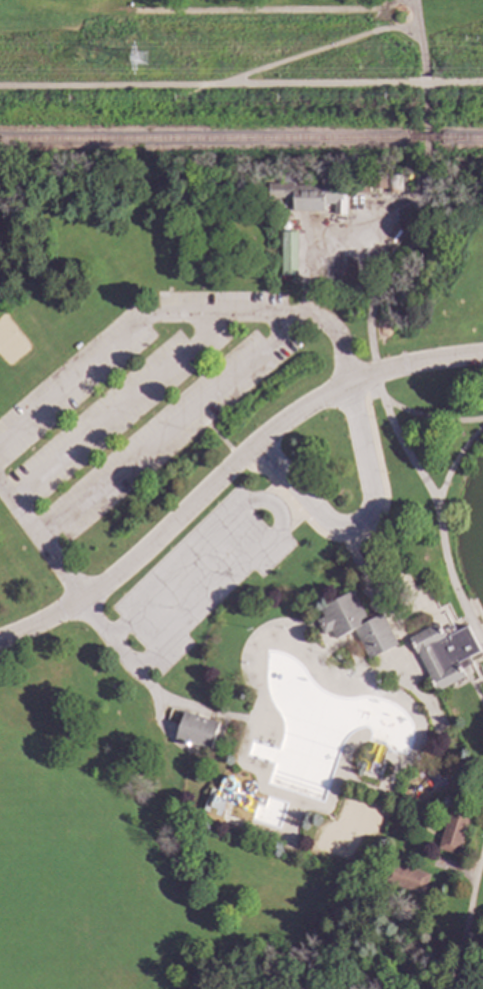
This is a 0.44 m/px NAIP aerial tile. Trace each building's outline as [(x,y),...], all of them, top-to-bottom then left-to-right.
[(295,185),(322,185),(322,183),(342,183),(342,189),(345,189),(345,215),(335,215),(335,204),(324,204),(324,211),(292,211),(292,197),(268,197),(268,183),(280,183),(280,173),(295,173),(295,185)] [(385,188),(371,188),(371,175),(385,176),(385,188)] [(401,192),(387,192),(387,176),(401,176),(401,192)] [(369,192),(355,192),(355,183),(369,183),(369,192)] [(407,219),(403,228),(399,226),(403,217),(407,219)] [(296,274),(280,274),(280,231),(296,231),(296,274)] [(368,620),(382,613),(397,644),(368,659),(353,630),(334,639),(330,630),(323,634),(316,620),(323,616),(319,607),(353,590),(368,620)] [(469,628),(482,655),(471,661),(474,666),(467,670),(463,672),(467,680),(456,686),(440,694),(438,695),(410,641),(441,624),(445,622),(449,630),(454,627),(458,634),(469,628)] [(346,662),(345,666),(329,659),(331,655),(346,662)] [(215,751),(223,724),(210,720),(171,708),(167,720),(179,724),(174,738),(184,741),(182,746),(190,748),(191,744),(194,745),(215,751)] [(388,761),(383,760),(382,764),(379,762),(374,761),(372,769),(371,772),(367,770),(366,772),(366,775),(383,781),(383,778),(388,761)] [(238,821),(237,823),(236,825),(235,827),(207,817),(211,800),(214,801),(217,794),(220,795),(224,790),(225,790),(227,791),(226,797),(230,799),(226,811),(224,816),(238,821)] [(469,814),(456,854),(436,848),(449,807),(469,814)] [(428,874),(422,894),(382,882),(388,862),(428,874)] [(410,908),(404,924),(393,920),(398,904),(410,908)]
